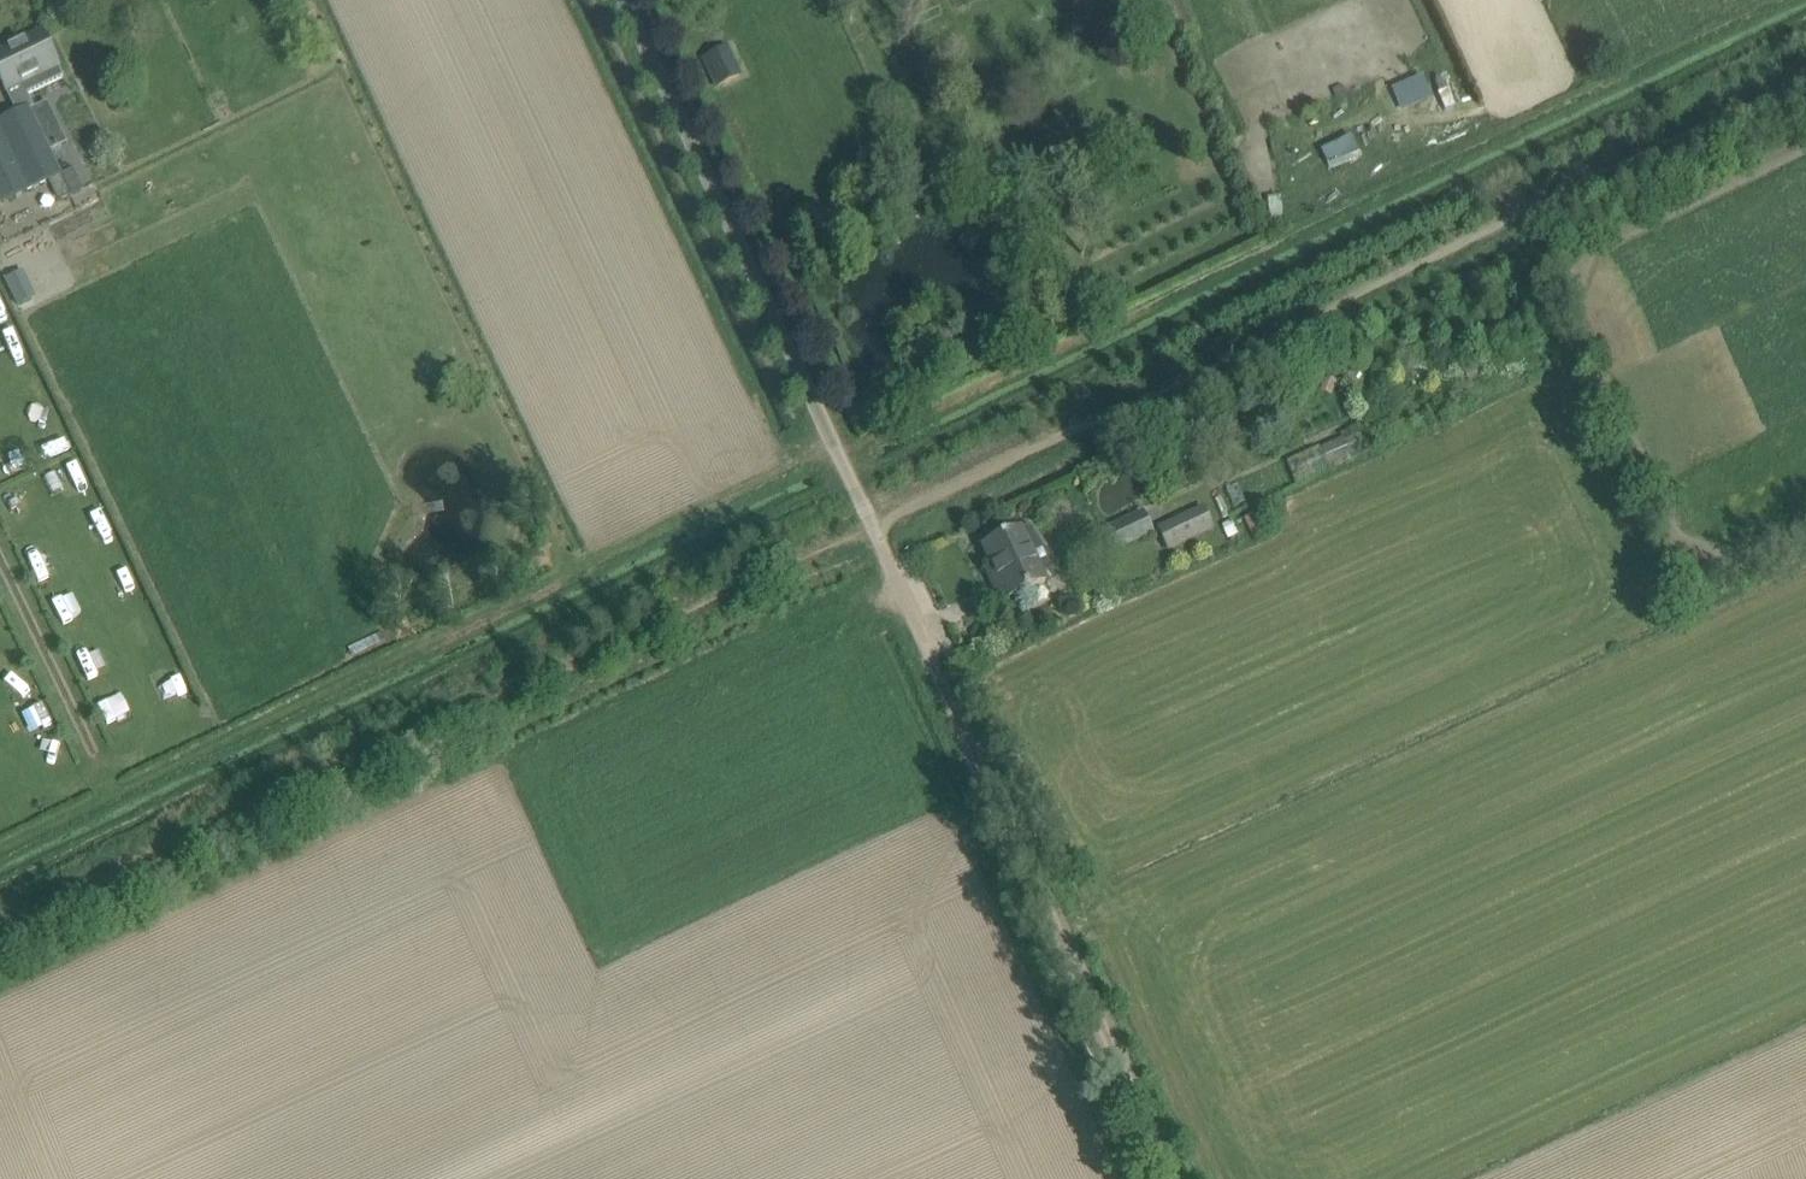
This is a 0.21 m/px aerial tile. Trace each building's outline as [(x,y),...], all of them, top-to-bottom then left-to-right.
[(43,32),(0,53),(0,76),(18,113),(0,121),(0,203),(61,174),(30,109),(34,107),(27,93),(63,76),(58,65),(59,65),(43,32)] [(718,86),(746,76),(735,45),(707,55),(718,86)] [(1,342),(10,360),(30,350),(22,333),(1,342)] [(1326,377),(1321,391),(1331,394),(1337,381),(1326,377)] [(1342,438),(1320,448),(1329,468),(1351,458),(1342,438)] [(1214,529),(1202,505),(1156,527),(1167,551),(1214,529)] [(1111,553),(1153,533),(1142,511),(1100,531),(1111,553)] [(1264,511),(1247,519),(1257,541),(1274,533),(1264,511)] [(1021,530),(1021,529),(984,546),(999,579),(992,582),(1001,602),(1045,581),(1032,552),(1044,546),(1046,549),(1047,548),(1031,523),(1029,524),(1030,526),(1021,530)] [(10,634),(1,620),(0,620),(0,640),(10,634)] [(50,764),(69,756),(60,737),(41,746),(50,764)]
